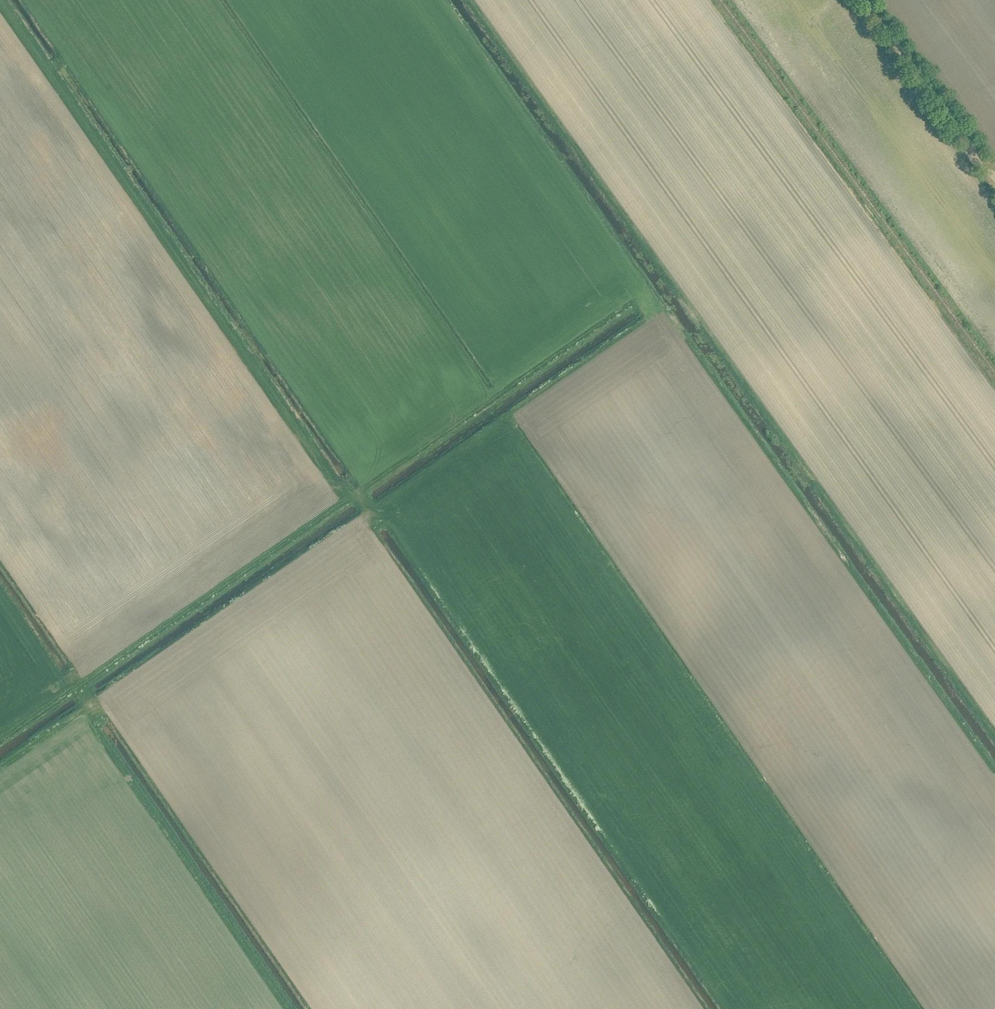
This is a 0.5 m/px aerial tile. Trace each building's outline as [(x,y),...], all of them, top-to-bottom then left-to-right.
[(819,531),(826,528),(824,522),(816,525),(819,531)]
